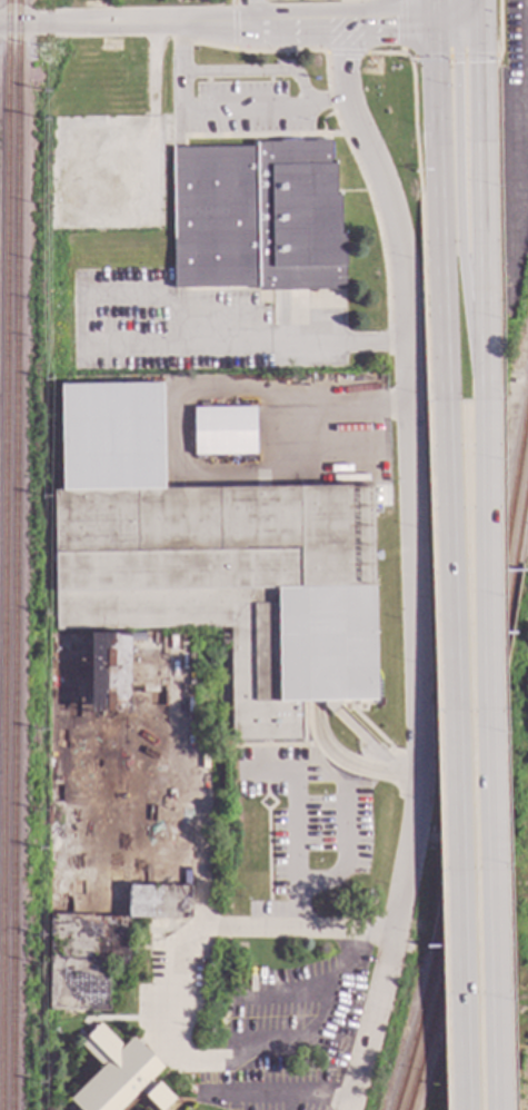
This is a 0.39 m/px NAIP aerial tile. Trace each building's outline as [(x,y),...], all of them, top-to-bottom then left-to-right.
[(329,165),(335,165),(335,197),(339,197),(339,236),(345,236),(345,268),(342,268),(342,291),(258,291),(258,289),(172,289),(173,149),(251,149),(251,142),(278,142),(278,141),(302,141),(302,145),(312,145),(312,141),(329,141),(329,165)] [(162,489),(371,488),(373,700),(299,703),(300,741),(230,742),(229,628),(130,630),(130,650),(167,650),(165,810),(189,810),(189,919),(128,919),(127,965),(107,967),(107,1013),(46,1013),(47,872),(61,871),(61,826),(72,826),(72,806),(50,806),(50,636),(53,636),(51,493),(60,492),(60,386),(160,384),(162,489)] [(191,457),(191,410),(253,409),(255,456),(191,457)] [(172,1101),(164,1109),(156,1109),(139,1093),(122,1109),(78,1109),(69,1101),(101,1069),(78,1045),(98,1025),(121,1048),(130,1038),(161,1070),(151,1080),(172,1101)]
